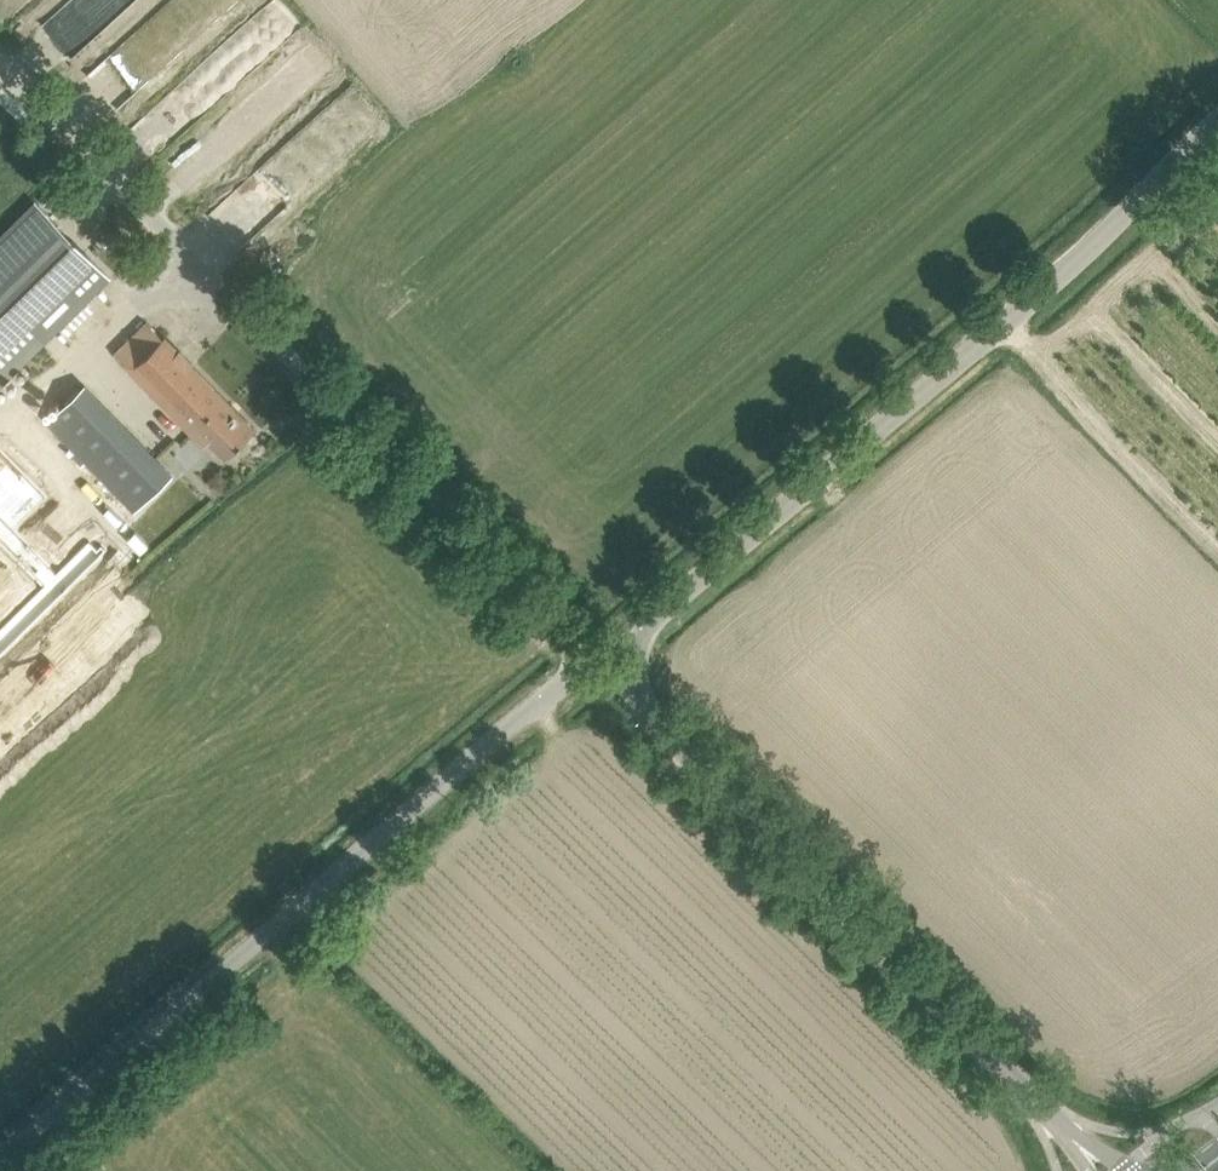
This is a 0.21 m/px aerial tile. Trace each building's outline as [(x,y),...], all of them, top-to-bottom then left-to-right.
[(244,0),(192,0),(159,31),(184,57),(244,0)] [(36,206),(0,242),(0,381),(41,340),(44,343),(109,280),(36,206)] [(114,353),(195,435),(204,445),(209,440),(226,458),(256,429),(192,364),(193,363),(179,349),(178,350),(165,336),(163,338),(147,321),(114,353)] [(44,423),(131,512),(171,473),(84,384),(44,423)] [(0,461),(0,678),(111,569),(79,537),(94,522),(48,475),(33,490),(2,459),(0,461)]
